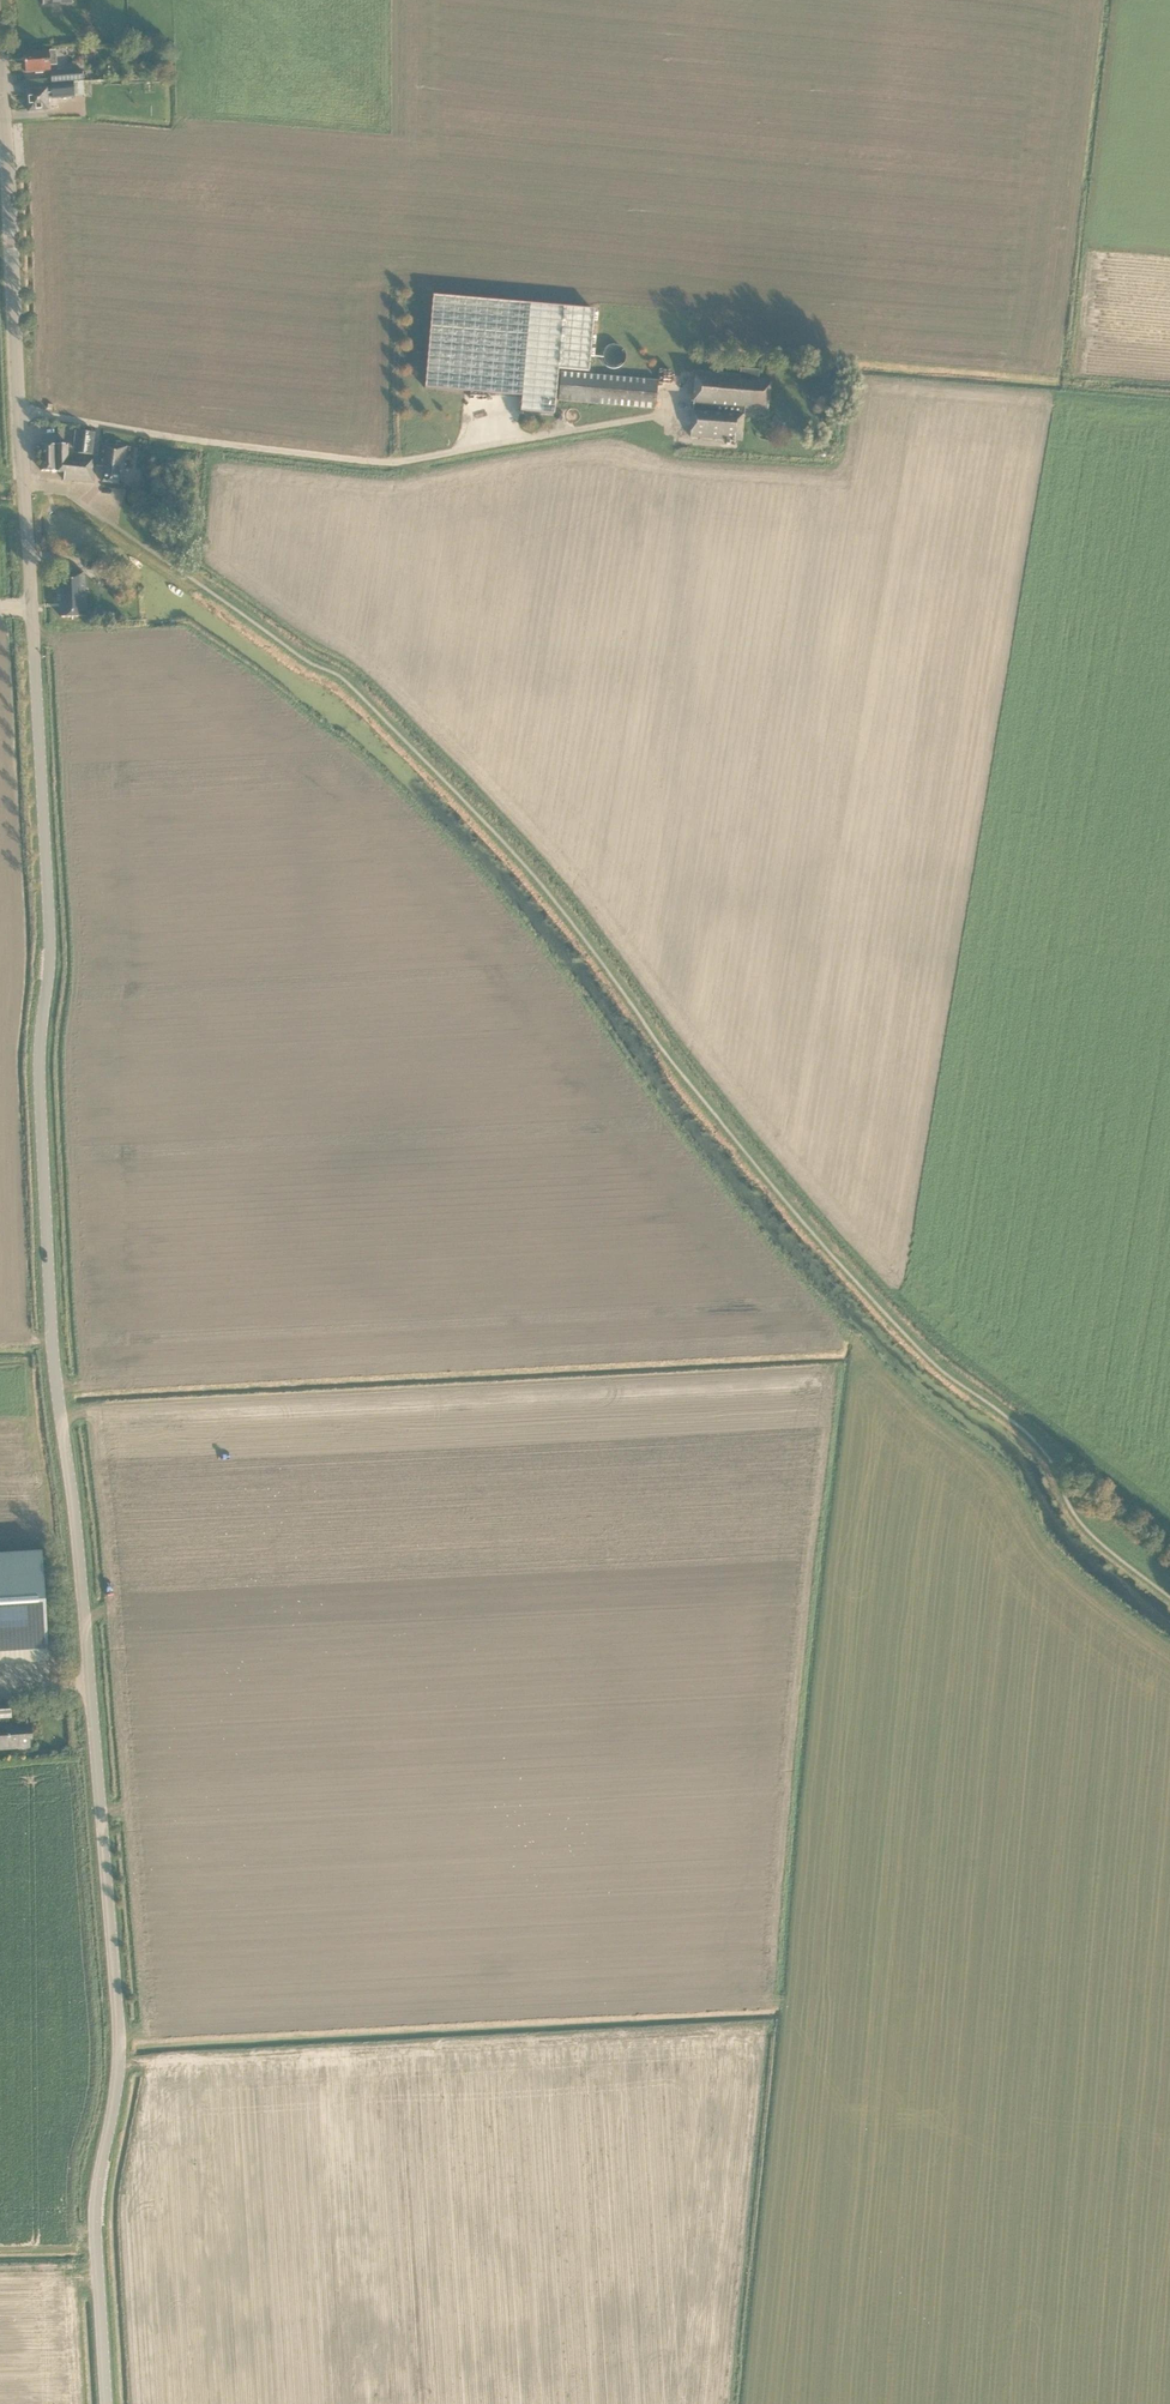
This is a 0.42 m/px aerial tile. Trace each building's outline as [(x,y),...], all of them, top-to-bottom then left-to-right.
[(94,58),(94,48),(85,48),(85,58),(94,58)] [(51,65),(57,64),(56,51),(37,53),(37,54),(25,55),(26,72),(35,71),(36,73),(44,73),(44,71),(51,70),(51,65)] [(74,81),(83,80),(82,69),(50,71),(51,83),(74,82),(74,81)] [(75,97),(74,82),(51,83),(52,89),(47,90),(47,89),(27,90),(29,111),(49,110),(48,98),(53,97),(53,98),(75,97)] [(591,373),(592,362),(596,312),(436,299),(428,391),(523,399),(521,414),(556,417),(560,371),(591,373)] [(759,372),(753,371),(741,370),(740,374),(696,370),(690,436),(742,440),(745,408),(752,409),(752,407),(768,409),(770,381),(758,379),(759,372)] [(656,408),(658,380),(561,372),(559,400),(656,408)] [(93,454),(96,433),(75,431),(73,452),(93,454)] [(125,473),(127,447),(120,446),(120,442),(108,440),(108,445),(99,444),(97,466),(104,467),(103,482),(119,484),(120,472),(125,473)] [(94,482),(94,458),(68,455),(68,444),(42,444),(42,470),(56,470),(56,471),(65,472),(64,480),(94,482)] [(61,617),(87,616),(85,574),(57,575),(58,596),(61,596),(61,617)] [(0,1557),(0,1653),(49,1649),(42,1554),(0,1557)] [(33,1747),(31,1721),(10,1723),(9,1718),(12,1718),(11,1702),(0,1703),(0,1749),(33,1747)]
